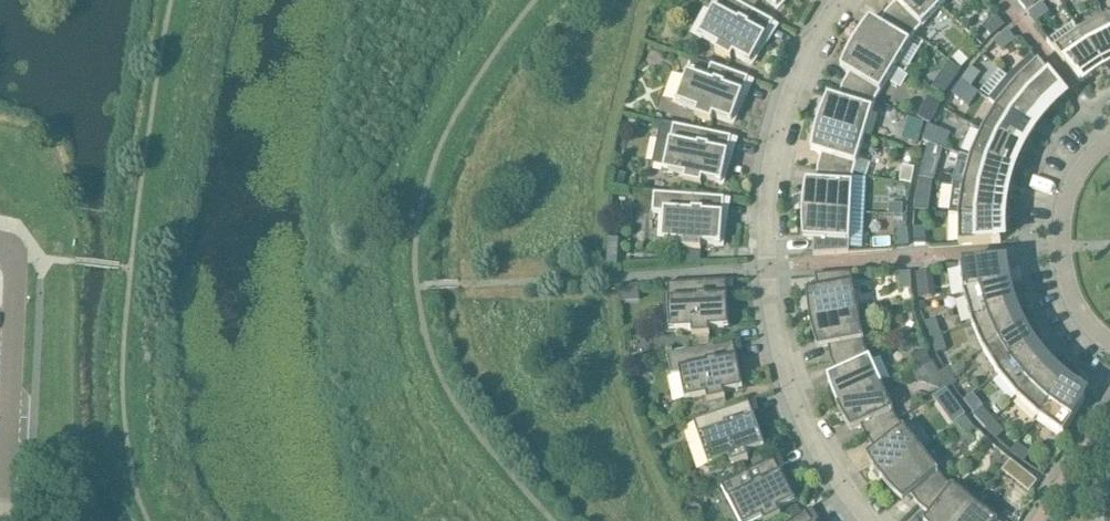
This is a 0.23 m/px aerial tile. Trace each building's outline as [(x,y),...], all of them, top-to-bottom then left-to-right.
[(751,66),(761,51),(760,50),(774,24),(730,0),(719,0),(699,38),(718,48),(715,54),(731,62),(734,57),(751,66)] [(777,10),(786,0),(763,0),(777,10)] [(886,14),(915,36),(942,8),(934,0),(892,0),(896,4),(886,14)] [(942,8),(950,0),(934,0),(942,8)] [(1018,2),(1025,11),(1038,0),(1021,0),(1018,2)] [(1029,16),(1036,24),(1049,14),(1042,5),(1029,16)] [(859,35),(853,44),(895,69),(915,36),(886,14),(879,26),(870,20),(859,35)] [(984,30),(991,38),(1004,28),(997,19),(984,30)] [(1101,71),(1103,70),(1109,66),(1109,33),(1105,22),(1079,35),(1101,71)] [(1075,78),(1081,85),(1083,83),(1099,72),(1101,71),(1079,35),(1073,25),(1047,43),(1075,78)] [(1008,33),(995,43),(1002,52),(1015,41),(1008,33)] [(850,75),(843,88),(875,103),(876,102),(887,83),(897,88),(904,75),(895,69),(853,44),(848,53),(840,70),(850,75)] [(959,54),(952,61),(961,70),(967,63),(959,54)] [(749,80),(720,70),(721,64),(708,60),(707,65),(694,61),(692,69),(708,75),(706,82),(687,75),(676,105),(697,112),(695,118),(712,124),(714,118),(732,125),(740,109),(738,108),(749,80)] [(1038,65),(1016,85),(1047,115),(1063,100),(1065,98),(1065,97),(1038,65)] [(971,70),(952,96),(962,103),(981,76),(971,68),(970,70),(971,70)] [(940,76),(931,89),(943,98),(947,92),(951,87),(953,85),(945,80),(940,76)] [(998,108),(1032,133),(1046,116),(1047,115),(1016,85),(998,108)] [(818,123),(818,125),(865,139),(875,103),(843,88),(838,101),(828,98),(821,115),(818,123)] [(880,106),(877,115),(882,116),(889,119),(891,112),(892,110),(880,106)] [(922,108),(916,119),(929,126),(930,124),(935,115),(922,108)] [(998,108),(983,133),(1020,153),(1021,151),(1031,134),(1032,133),(998,108)] [(653,167),(665,169),(664,174),(685,178),(684,184),(701,188),(703,182),(722,186),(727,169),(725,168),(731,139),(663,125),(662,130),(660,130),(653,167)] [(811,153),(817,155),(821,156),(818,170),(853,176),(865,139),(818,125),(817,127),(811,153)] [(923,143),(924,143),(933,147),(939,131),(929,127),(923,143)] [(983,133),(971,160),(1011,174),(1011,172),(1019,154),(1020,153),(983,133)] [(971,160),(963,188),(1004,196),(1005,195),(1010,176),(1011,174),(971,160)] [(900,184),(911,187),(912,187),(915,171),(904,168),(900,184)] [(919,179),(931,182),(933,182),(934,182),(936,172),(921,168),(919,179)] [(803,201),(802,212),(851,215),(853,176),(818,170),(817,183),(806,183),(803,201)] [(614,174),(612,189),(623,191),(626,176),(614,174)] [(919,179),(916,193),(931,195),(933,182),(931,182),(919,179)] [(949,216),(959,217),(1001,220),(1001,218),(1004,199),(1004,196),(963,188),(953,186),(949,216)] [(654,195),(653,214),(664,215),(662,244),(684,245),(683,251),(701,253),(702,247),(721,248),(724,230),(722,230),(724,200),(654,195)] [(889,205),(888,216),(902,217),(903,206),(889,205)] [(802,241),(809,241),(814,241),(813,256),(849,254),(851,215),(802,212),(802,213),(802,241)] [(959,217),(959,247),(1001,244),(1000,241),(1001,241),(1001,222),(1001,220),(959,217)] [(914,247),(925,246),(925,229),(914,230),(914,247)] [(896,231),(897,248),(908,247),(907,230),(896,231)] [(683,251),(683,264),(698,264),(700,264),(701,253),(683,251)] [(605,264),(604,270),(617,269),(620,269),(621,253),(606,252),(605,264)] [(960,267),(964,297),(1005,289),(1005,287),(1003,268),(1002,268),(1002,264),(993,265),(960,267)] [(807,294),(808,303),(809,312),(810,321),(810,323),(858,313),(851,274),(815,277),(818,292),(807,294)] [(900,291),(911,291),(910,274),(899,275),(900,291)] [(928,274),(917,275),(917,278),(918,290),(919,300),(935,298),(932,274),(928,274)] [(728,312),(726,282),(667,285),(670,333),(692,332),(692,338),(710,337),(710,331),(730,330),(730,312),(728,312)] [(964,297),(972,325),(1012,311),(1011,309),(1006,291),(1005,289),(964,297)] [(972,325),(984,352),(1021,333),(1020,331),(1013,313),(1012,313),(1012,311),(972,325)] [(811,324),(815,342),(817,351),(828,349),(831,362),(866,351),(858,313),(810,323),(811,324)] [(925,324),(930,340),(941,336),(935,321),(925,324)] [(984,352),(999,377),(1033,353),(1032,351),(1022,334),(1021,333),(984,352)] [(946,352),(941,336),(930,340),(936,355),(946,352)] [(707,398),(708,405),(710,417),(727,411),(724,395),(744,391),(742,373),(739,373),(734,344),(667,357),(671,376),(680,375),(685,403),(707,398)] [(827,379),(830,388),(833,397),(837,407),(881,386),(866,351),(831,362),(837,375),(827,379)] [(925,351),(909,357),(916,371),(931,364),(925,351)] [(1033,353),(999,377),(1017,399),(1048,371),(1047,369),(1034,354),(1033,353)] [(916,371),(910,373),(913,382),(921,385),(939,375),(932,363),(931,364),(916,371)] [(939,375),(946,389),(947,390),(956,385),(948,370),(939,375)] [(1048,371),(1017,399),(1038,419),(1065,387),(1063,385),(1064,385),(1048,371)] [(842,416),(846,424),(853,421),(857,429),(861,428),(866,440),(897,421),(881,386),(837,407),(837,408),(842,416)] [(1065,387),(1038,419),(1063,437),(1085,401),(1082,399),(1067,388),(1065,387)] [(946,390),(933,399),(943,413),(956,404),(946,390)] [(729,461),(731,467),(735,480),(747,474),(743,463),(748,462),(746,456),(765,449),(761,431),(759,432),(749,404),(727,411),(710,417),(693,423),(709,468),(729,461)] [(974,417),(985,429),(993,422),(982,410),(974,417)] [(965,418),(957,424),(966,436),(974,429),(965,418)] [(875,451),(872,454),(866,458),(876,473),(883,482),(921,452),(897,421),(866,440),(875,451)] [(985,429),(997,442),(1005,434),(993,422),(985,429)] [(1011,454),(1024,464),(1031,456),(1017,445),(1011,454)] [(921,452),(883,482),(890,490),(902,504),(911,497),(919,507),(945,482),(921,452)] [(752,471),(747,474),(735,480),(721,487),(738,520),(760,520),(762,520),(774,520),(781,518),(778,512),(796,503),(789,486),(787,487),(773,461),(752,471)] [(1004,470),(1002,472),(1012,480),(1014,477),(1020,470),(1010,462),(1004,470)] [(928,520),(927,520),(964,520),(976,506),(945,482),(919,507),(930,516),(928,520)] [(797,506),(786,511),(791,520),(801,515),(797,506)] [(964,520),(995,520),(976,506),(964,520)] [(806,513),(794,520),(811,520),(806,513)]
